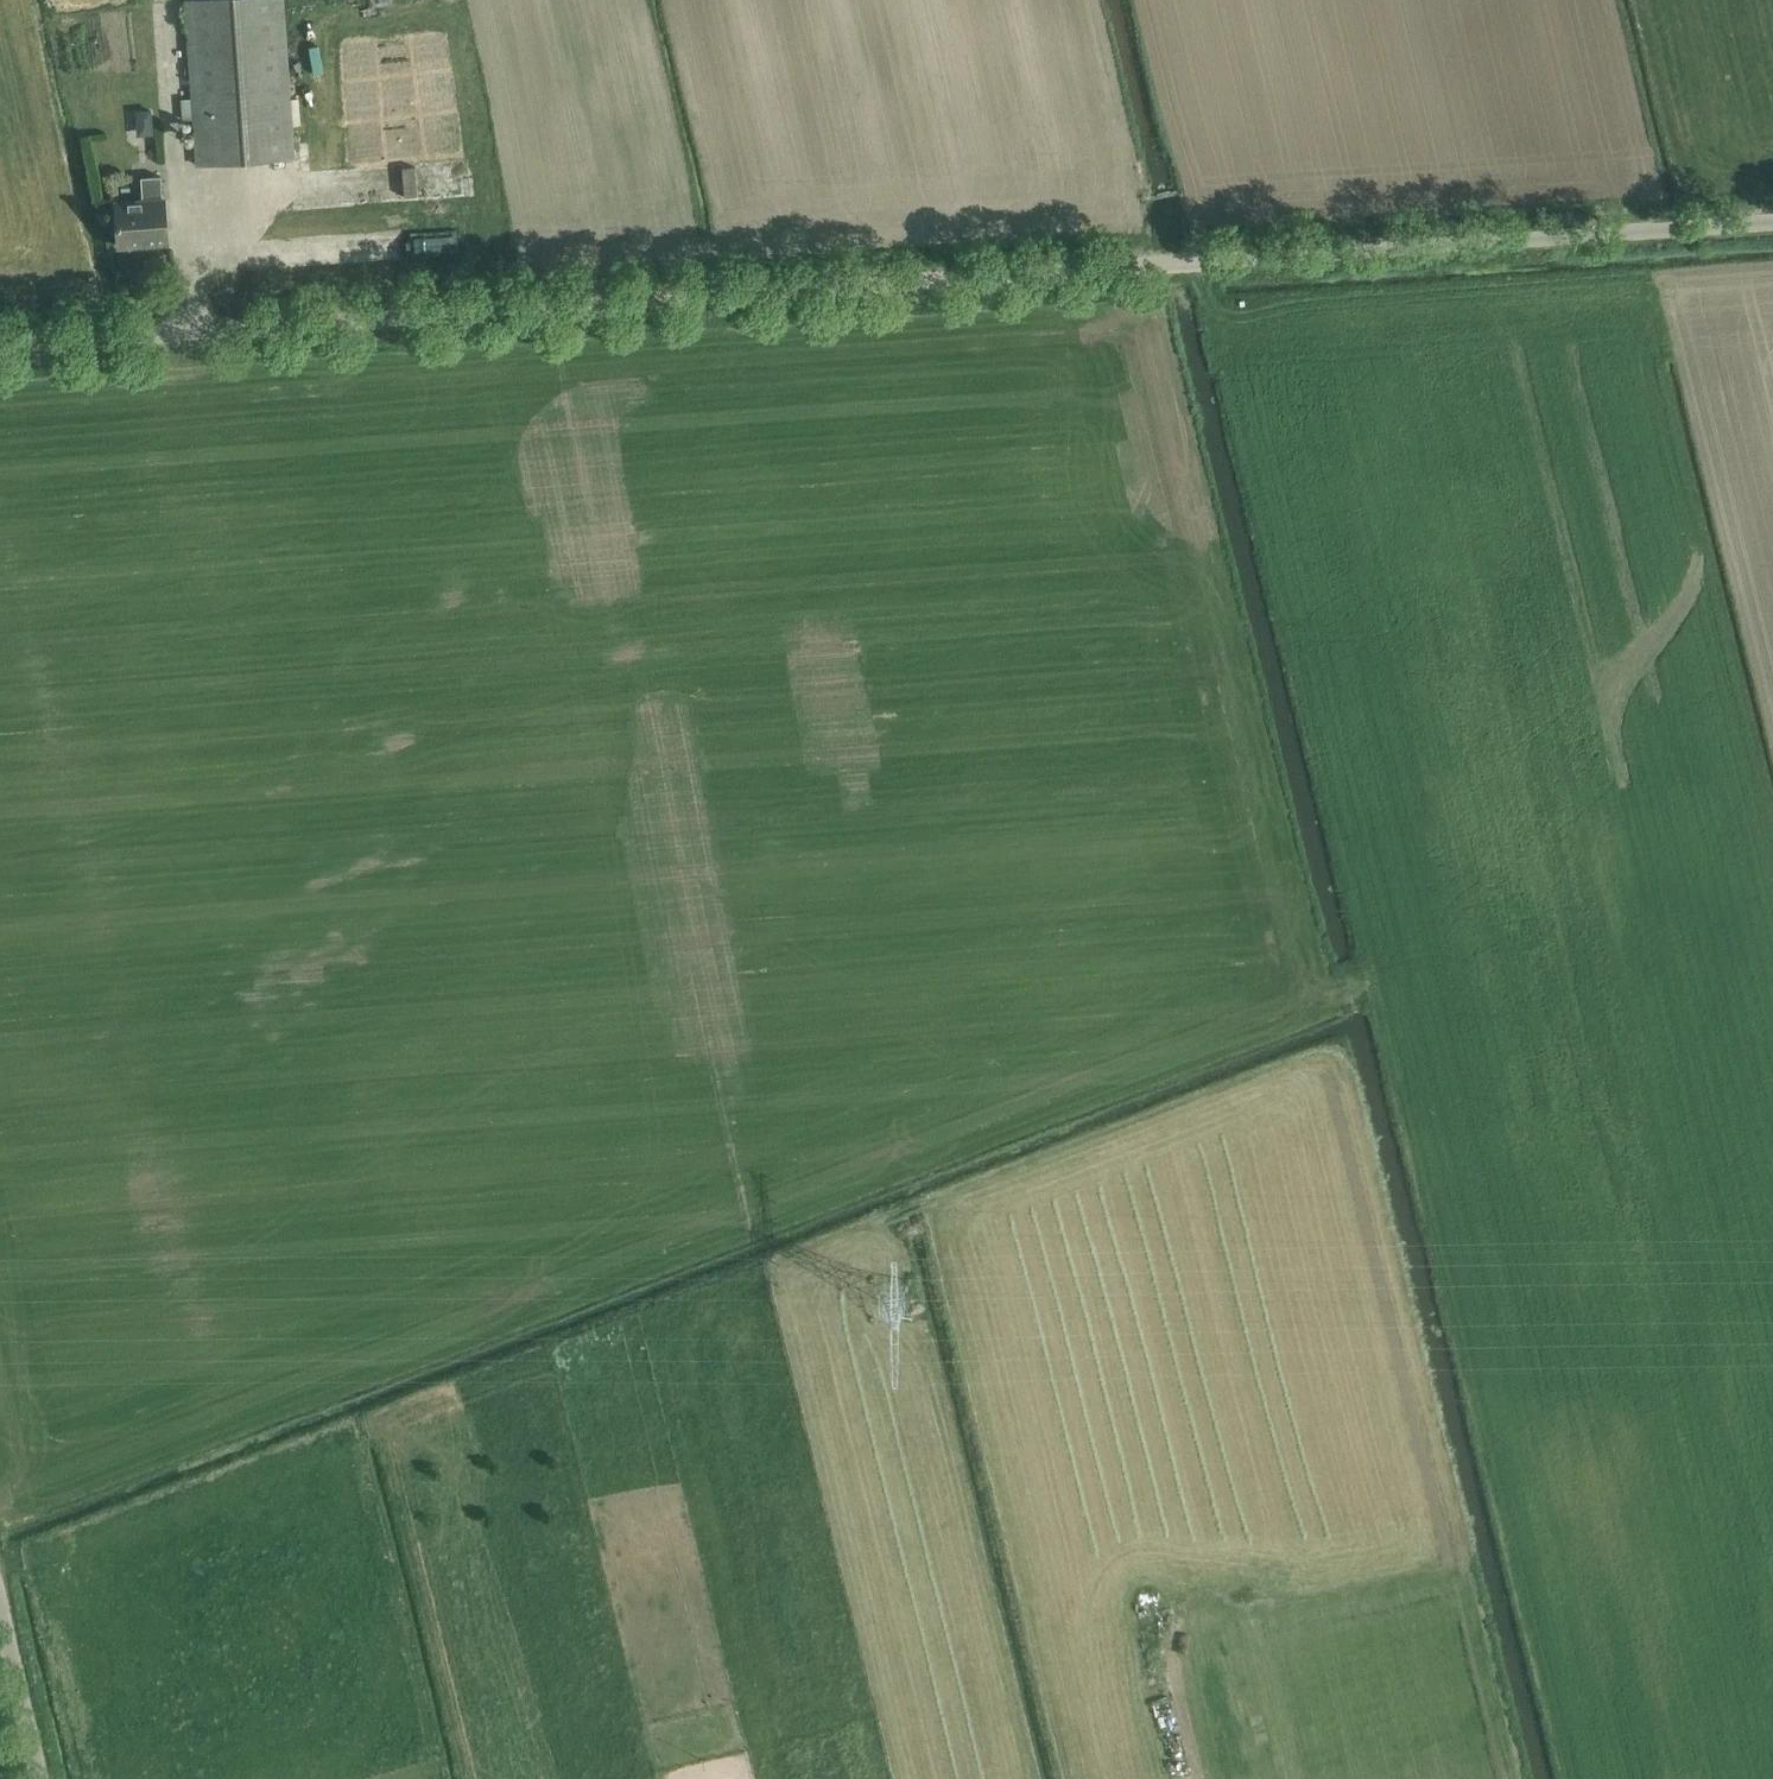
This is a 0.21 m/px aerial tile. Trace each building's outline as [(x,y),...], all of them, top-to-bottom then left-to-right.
[(292,134),(283,0),(187,0),(186,0),(197,164),(294,157),(292,134)] [(151,108),(126,110),(128,131),(145,138),(153,137),(151,108)] [(143,243),(167,241),(164,199),(163,199),(161,175),(141,177),(142,200),(115,202),(118,245),(124,245),(129,249),(139,248),(143,243)] [(396,203),(397,192),(352,191),(352,202),(396,203)]
